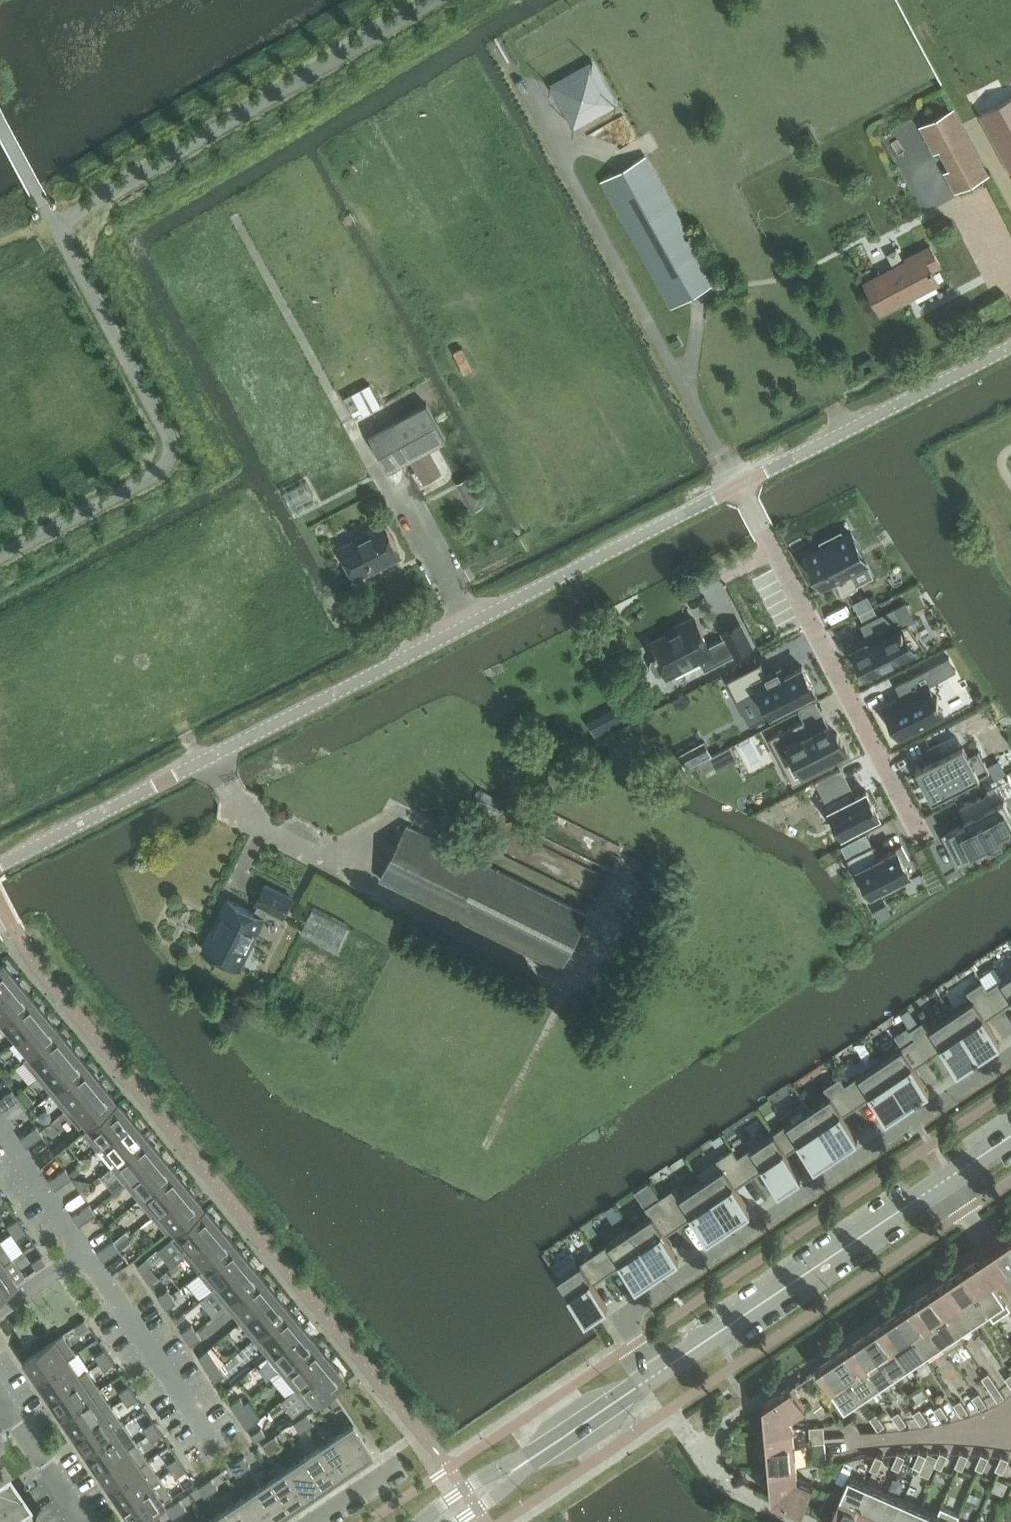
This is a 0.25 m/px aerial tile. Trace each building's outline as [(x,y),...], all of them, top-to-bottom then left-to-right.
[(549,80),(573,123),(617,98),(593,57),(549,80)] [(1010,169),(1010,98),(982,114),(1010,169)] [(959,119),(927,137),(960,199),(993,182),(959,119)] [(673,306),(717,282),(647,155),(602,180),(673,306)] [(933,270),(942,265),(931,244),(907,257),(909,259),(866,282),(883,312),(939,282),(933,270)] [(464,347),(455,351),(466,371),(474,367),(464,347)] [(346,397),(357,417),(382,404),(371,383),(346,397)] [(390,469),(447,438),(428,403),(371,434),(390,469)] [(432,449),(413,459),(425,482),(444,472),(432,449)] [(469,477),(460,482),(475,510),(484,505),(469,477)] [(375,569),(402,555),(386,524),(342,547),(357,576),(374,568),(375,569)] [(825,544),(808,552),(824,586),(829,584),(837,579),(845,594),(860,586),(852,572),(869,563),(860,546),(853,531),(846,535),(843,529),(829,536),(829,535),(821,539),(822,541),(823,540),(825,544)] [(869,594),(855,602),(860,612),(875,605),(869,594)] [(875,641),(857,650),(869,673),(882,666),(883,668),(926,646),(910,621),(901,626),(893,609),(897,607),(896,605),(879,613),(862,623),(863,624),(866,622),(875,641)] [(751,641),(740,619),(723,627),(726,633),(708,642),(696,619),(652,642),(660,657),(653,660),(652,665),(657,675),(661,675),(667,672),(669,675),(701,659),(704,665),(751,641)] [(762,662),(729,679),(740,700),(754,693),(766,716),(817,690),(804,665),(785,675),(781,668),(769,674),(762,662)] [(903,696),(885,705),(902,737),(946,715),(939,700),(941,699),(939,696),(937,697),(930,684),(937,680),(930,666),(897,684),(903,696)] [(805,719),(771,737),(784,762),(797,755),(808,777),(836,763),(834,759),(849,752),(839,732),(835,734),(834,734),(829,723),(812,732),(805,719)] [(935,758),(918,767),(926,784),(934,800),(937,798),(975,779),(991,770),(980,749),(975,751),(970,754),(965,743),(958,746),(945,753),(939,741),(929,746),(935,758)] [(950,848),(959,865),(960,865),(973,858),(971,855),(973,854),(1005,837),(1003,834),(1010,830),(1010,809),(1005,798),(1010,795),(1010,780),(1009,777),(988,788),(990,792),(974,800),(961,807),(968,822),(950,831),(957,844),(950,848)] [(851,789),(828,801),(844,833),(881,814),(868,789),(855,796),(851,789)] [(408,825),(383,876),(382,879),(561,967),(588,913),(408,825)] [(874,844),(849,857),(868,895),(881,888),(884,893),(902,884),(899,879),(911,872),(905,862),(911,859),(908,855),(903,845),(900,847),(880,857),(874,844)] [(255,912),(229,899),(205,949),(214,954),(213,955),(217,957),(218,956),(241,967),(270,908),(285,915),(294,897),(267,884),(258,902),(260,903),(255,912)] [(314,907),(302,931),(339,950),(351,926),(314,907)] [(19,979),(4,960),(0,963),(0,994),(19,979)] [(1004,978),(989,987),(1003,1008),(1010,1003),(1010,973),(1004,978)] [(5,1018),(34,995),(19,979),(0,994),(0,1011),(5,1018)] [(1003,1008),(989,987),(984,980),(968,990),(973,998),(953,1012),(979,1051),(997,1039),(985,1020),(1003,1008)] [(5,1018),(18,1034),(47,1012),(34,995),(5,1018)] [(18,1034),(32,1051),(58,1028),(47,1012),(18,1034)] [(979,1051),(953,1012),(932,1026),(927,1018),(911,1028),(916,1036),(930,1057),(948,1045),(961,1063),(979,1051)] [(32,1051),(45,1068),(72,1044),(58,1028),(32,1051)] [(930,1057),(916,1036),(901,1046),(902,1047),(881,1060),(907,1099),(926,1087),(914,1068),(930,1057)] [(45,1068),(58,1084),(85,1061),(72,1044),(45,1068)] [(846,1083),(860,1104),(877,1093),(889,1111),(907,1099),(881,1060),(861,1074),(846,1083)] [(58,1084),(71,1100),(98,1078),(85,1061),(58,1084)] [(860,1104),(846,1083),(841,1076),(825,1086),(831,1094),(810,1108),(836,1147),(854,1135),(842,1116),(860,1104)] [(71,1100),(86,1118),(113,1095),(98,1078),(71,1100)] [(14,1088),(5,1094),(11,1103),(20,1097),(14,1088)] [(5,1094),(0,1098),(0,1104),(3,1108),(11,1103),(5,1094)] [(91,1122),(105,1140),(132,1117),(118,1100),(91,1122)] [(836,1147),(810,1108),(790,1122),(789,1121),(775,1131),(788,1152),(805,1141),(818,1159),(836,1147)] [(105,1140),(118,1155),(145,1134),(132,1117),(105,1140)] [(37,1124),(29,1129),(34,1138),(42,1132),(37,1124)] [(34,1138),(29,1129),(19,1134),(25,1144),(34,1138)] [(788,1152),(775,1131),(774,1132),(754,1146),(753,1146),(739,1155),(753,1176),(769,1165),(782,1183),(799,1172),(801,1171),(788,1152)] [(118,1155),(131,1172),(158,1150),(145,1134),(118,1155)] [(705,1184),(708,1187),(729,1219),(747,1206),(735,1188),(753,1176),(739,1155),(733,1148),(718,1158),(723,1166),(703,1180),(705,1184)] [(131,1172),(145,1189),(173,1167),(158,1150),(131,1172)] [(65,1166),(57,1172),(62,1181),(70,1174),(65,1166)] [(145,1189),(158,1206),(185,1183),(173,1167),(145,1189)] [(62,1181),(57,1172),(48,1177),(53,1186),(62,1181)] [(705,1184),(703,1180),(682,1194),(677,1186),(662,1196),(681,1224),(698,1213),(710,1231),(729,1219),(708,1187),(708,1188),(705,1184)] [(158,1206),(172,1223),(199,1200),(185,1183),(158,1206)] [(658,1267),(676,1254),(663,1236),(681,1224),(662,1196),(646,1206),(652,1214),(632,1228),(658,1267)] [(89,1201),(80,1207),(87,1217),(96,1210),(89,1201)] [(87,1217),(80,1207),(73,1213),(78,1221),(87,1217)] [(186,1254),(221,1225),(220,1224),(221,1223),(217,1218),(216,1218),(208,1208),(172,1237),(186,1254)] [(18,1217),(8,1224),(13,1231),(22,1224),(18,1217)] [(22,1224),(13,1231),(17,1237),(27,1230),(22,1224)] [(221,1225),(186,1254),(187,1256),(195,1249),(207,1264),(200,1271),(235,1242),(228,1233),(229,1232),(225,1227),(224,1228),(221,1225)] [(596,1252),(609,1272),(627,1260),(639,1279),(658,1267),(632,1228),(611,1242),(596,1252)] [(105,1244),(110,1252),(118,1247),(113,1238),(105,1244)] [(235,1242),(200,1271),(214,1288),(249,1259),(248,1257),(249,1256),(244,1251),(243,1252),(235,1242)] [(105,1244),(96,1249),(102,1257),(110,1252),(105,1244)] [(609,1272),(596,1252),(580,1262),(581,1262),(559,1276),(586,1315),(588,1314),(604,1302),(592,1284),(609,1272)] [(42,1254),(32,1260),(37,1267),(46,1260),(42,1254)] [(148,1257),(145,1260),(139,1265),(143,1271),(150,1266),(153,1264),(148,1257)] [(249,1259),(214,1288),(228,1304),(263,1275),(255,1266),(256,1266),(252,1260),(251,1261),(249,1259)] [(996,1319),(1010,1308),(1010,1306),(980,1259),(963,1270),(996,1319)] [(0,1267),(0,1293),(18,1281),(6,1263),(0,1267)] [(947,1281),(974,1321),(989,1311),(995,1319),(996,1319),(963,1270),(947,1281)] [(263,1275),(228,1304),(242,1321),(277,1292),(275,1290),(276,1290),(272,1284),(271,1285),(263,1275)] [(974,1321),(947,1281),(931,1292),(958,1332),(974,1321)] [(164,1302),(174,1295),(169,1289),(159,1295),(164,1302)] [(277,1292),(242,1321),(256,1338),(291,1309),(277,1292)] [(915,1302),(942,1343),(947,1351),(963,1340),(958,1332),(931,1292),(915,1302)] [(164,1302),(168,1308),(178,1302),(174,1295),(164,1302)] [(899,1313),(926,1353),(942,1343),(915,1302),(899,1313)] [(291,1309),(256,1338),(269,1355),(305,1326),(303,1324),(304,1323),(299,1318),(298,1318),(291,1309)] [(883,1324),(910,1364),(926,1353),(899,1313),(883,1324)] [(80,1332),(90,1325),(86,1319),(76,1326),(80,1332)] [(867,1335),(894,1375),(910,1364),(883,1324),(867,1335)] [(183,1331),(188,1338),(198,1331),(193,1325),(183,1331)] [(305,1326),(269,1355),(283,1372),(318,1343),(310,1333),(311,1332),(307,1327),(306,1328),(305,1326)] [(198,1331),(188,1338),(192,1344),(202,1338),(198,1331)] [(27,1358),(39,1377),(77,1351),(65,1333),(27,1358)] [(851,1345),(878,1386),(894,1375),(867,1335),(851,1345)] [(318,1343),(283,1372),(297,1388),(332,1359),(330,1357),(331,1356),(327,1351),(326,1352),(318,1343)] [(835,1356),(862,1396),(878,1386),(851,1345),(835,1356)] [(111,1355),(106,1349),(96,1356),(101,1362),(111,1355)] [(77,1351),(39,1377),(51,1395),(89,1369),(81,1374),(70,1358),(78,1353),(77,1351)] [(115,1362),(111,1355),(101,1362),(105,1369),(115,1362)] [(862,1396),(835,1356),(818,1367),(845,1408),(862,1396)] [(332,1359),(297,1388),(299,1390),(311,1405),(318,1399),(335,1385),(336,1386),(341,1382),(341,1381),(342,1380),(346,1376),(344,1374),(345,1373),(340,1368),(332,1359)] [(212,1374),(222,1367),(218,1361),(208,1367),(212,1374)] [(222,1367),(212,1374),(217,1381),(226,1374),(222,1367)] [(89,1369),(51,1395),(63,1413),(101,1387),(89,1369)] [(999,1401),(1006,1396),(990,1372),(983,1377),(999,1401)] [(125,1398),(135,1391),(130,1385),(120,1391),(125,1398)] [(807,1407),(792,1385),(765,1403),(773,1495),(803,1509),(814,1484),(798,1478),(793,1416),(807,1407)] [(101,1387),(63,1413),(76,1431),(113,1406),(101,1387)] [(139,1398),(135,1391),(125,1398),(129,1405),(139,1398)] [(973,1397),(982,1409),(988,1404),(980,1392),(973,1397)] [(330,1399),(337,1409),(343,1404),(337,1394),(330,1399)] [(232,1403),(236,1410),(246,1403),(242,1397),(232,1403)] [(955,1403),(963,1416),(970,1411),(962,1399),(955,1403)] [(246,1403),(236,1410),(241,1417),(251,1410),(246,1403)] [(935,1408),(943,1420),(950,1416),(942,1404),(935,1408)] [(113,1406),(76,1431),(88,1449),(126,1424),(113,1406)] [(914,1412),(922,1424),(929,1420),(921,1408),(914,1412)] [(901,1427),(907,1423),(908,1422),(900,1410),(893,1415),(901,1427)] [(302,1418),(309,1427),(315,1423),(308,1413),(302,1418)] [(879,1429),(885,1425),(886,1424),(878,1413),(871,1417),(879,1429)] [(302,1418),(295,1422),(302,1432),(309,1427),(302,1418)] [(149,1434),(159,1427),(154,1421),(145,1427),(149,1434)] [(376,1452),(365,1437),(355,1423),(339,1434),(359,1463),(376,1452)] [(126,1424),(88,1449),(100,1467),(138,1442),(137,1441),(129,1446),(118,1430),(126,1424)] [(825,1425),(810,1426),(811,1434),(825,1433),(825,1425)] [(159,1427),(149,1434),(153,1441),(163,1434),(159,1427)] [(267,1434),(262,1427),(252,1434),(257,1441),(267,1434)] [(825,1433),(811,1434),(812,1442),(826,1441),(825,1433)] [(270,1439),(277,1449),(283,1444),(277,1434),(270,1439)] [(359,1463),(339,1434),(323,1445),(343,1474),(359,1463)] [(270,1439),(263,1443),(270,1453),(277,1449),(270,1439)] [(138,1442),(100,1467),(112,1485),(150,1460),(138,1442)] [(343,1474),(323,1445),(306,1456),(326,1485),(343,1474)] [(949,1454),(947,1454),(941,1451),(935,1464),(943,1468),(949,1454)] [(928,1455),(920,1452),(914,1465),(922,1468),(928,1455)] [(969,1455),(963,1452),(962,1452),(956,1465),(963,1469),(969,1455)] [(906,1456),(899,1453),(893,1466),(900,1469),(906,1456)] [(990,1456),(983,1454),(982,1453),(977,1467),(984,1470),(990,1456)] [(828,1455),(813,1457),(814,1465),(828,1463),(828,1455)] [(884,1458),(883,1457),(877,1455),(871,1468),(879,1471),(884,1458)] [(1004,1472),(1010,1459),(1002,1455),(997,1469),(1004,1472)] [(173,1470),(183,1463),(178,1456),(169,1463),(173,1470)] [(238,1460),(245,1470),(251,1466),(245,1456),(238,1460)] [(326,1485),(306,1456),(290,1467),(310,1496),(326,1485)] [(142,1466),(150,1460),(112,1485),(124,1503),(154,1483),(142,1466)] [(238,1460),(231,1464),(238,1475),(245,1470),(238,1460)] [(187,1470),(183,1463),(173,1470),(177,1476),(187,1470)] [(310,1496),(290,1467),(273,1478),(294,1508),(310,1496)] [(818,1515),(830,1521),(833,1521),(852,1521),(868,1484),(850,1476),(842,1494),(830,1489),(819,1514),(818,1515)] [(206,1482),(213,1492),(220,1487),(213,1478),(206,1482)] [(294,1508),(273,1478),(257,1489),(277,1519),(294,1508)] [(213,1492),(206,1482),(200,1486),(206,1496),(213,1492)] [(154,1483),(124,1503),(136,1521),(166,1502),(154,1483)] [(852,1521),(873,1521),(886,1492),(869,1485),(868,1484),(852,1521)] [(257,1489),(241,1500),(256,1521),(272,1521),(277,1519),(257,1489)] [(873,1521),(893,1521),(903,1500),(888,1493),(886,1492),(873,1521)] [(0,1501),(0,1516),(4,1521),(30,1521),(11,1493),(0,1501)] [(174,1503),(181,1513),(188,1508),(181,1499),(174,1503)] [(241,1500),(224,1511),(232,1521),(256,1521),(241,1500)] [(893,1521),(915,1521),(921,1507),(907,1501),(903,1500),(893,1521)] [(181,1513),(174,1503),(168,1508),(174,1517),(181,1513)] [(935,1521),(958,1521),(961,1514),(949,1509),(942,1506),(938,1515),(935,1521)] [(915,1521),(935,1521),(938,1515),(926,1510),(921,1507),(915,1521)] [(224,1511),(208,1521),(232,1521),(224,1511)]
